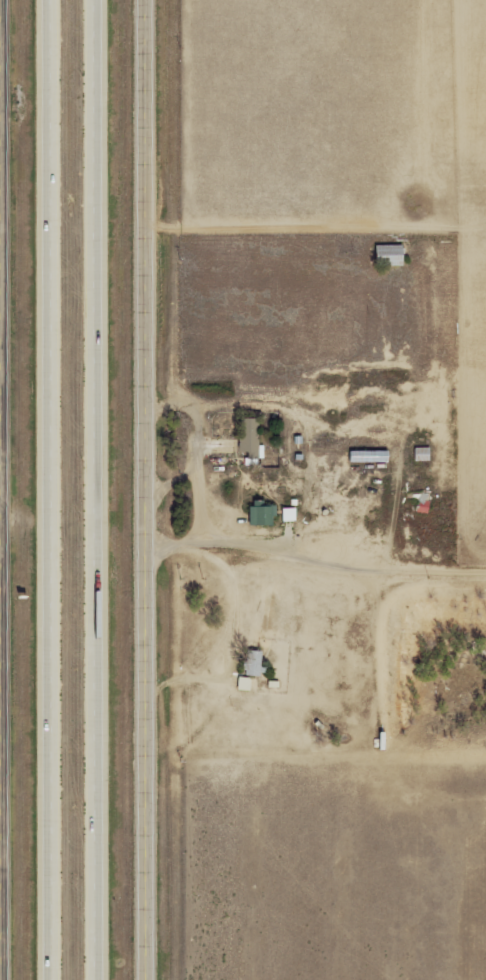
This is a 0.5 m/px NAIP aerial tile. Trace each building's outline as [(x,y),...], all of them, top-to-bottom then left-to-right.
[(251,508),(251,527),(275,526),(275,507),(251,508)]
